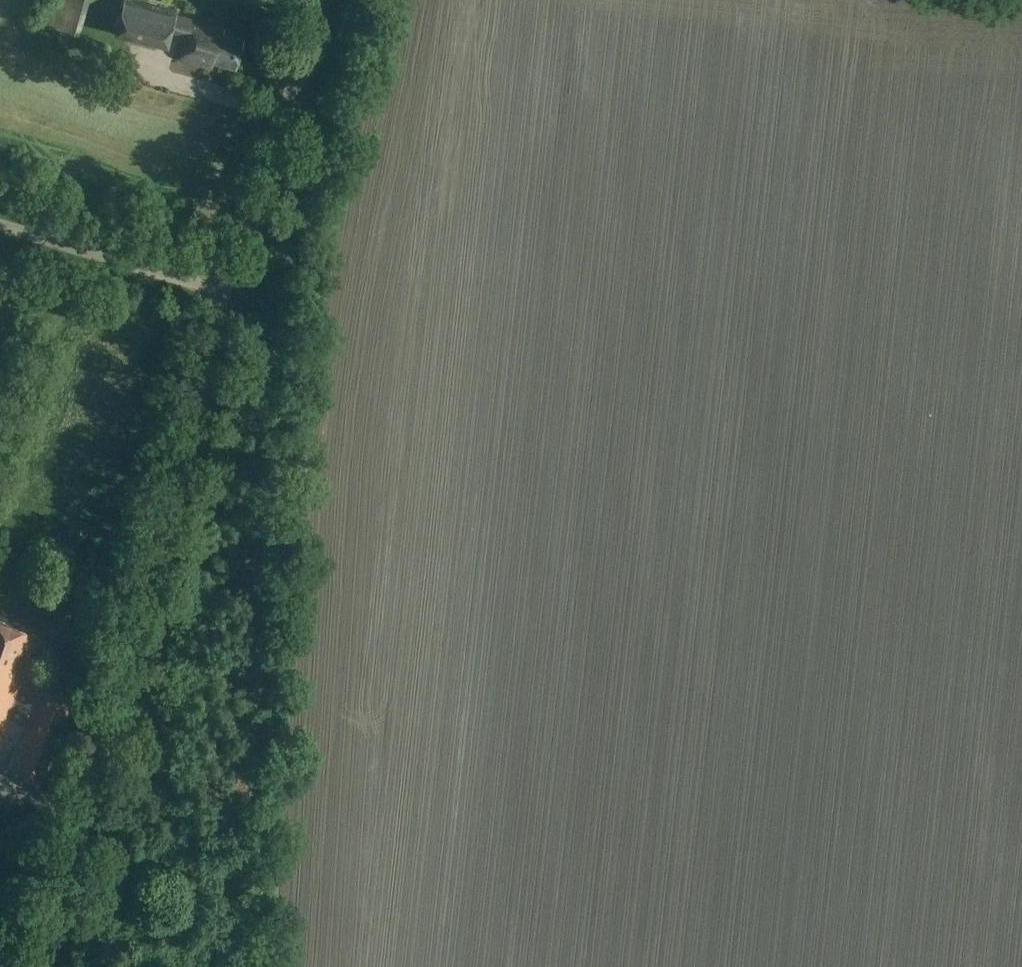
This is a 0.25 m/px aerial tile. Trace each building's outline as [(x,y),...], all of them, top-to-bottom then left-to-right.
[(87,0),(49,0),(41,23),(76,34),(87,0)] [(244,38),(223,33),(225,28),(176,15),(177,11),(136,0),(124,0),(115,32),(168,46),(171,34),(186,38),(181,58),(204,64),(205,62),(212,64),(213,61),(236,67),(244,38)] [(73,703),(40,691),(20,684),(31,653),(26,651),(33,631),(0,619),(0,738),(7,718),(27,726),(12,768),(45,780),(73,703)] [(20,848),(23,839),(17,837),(14,846),(20,848)]
